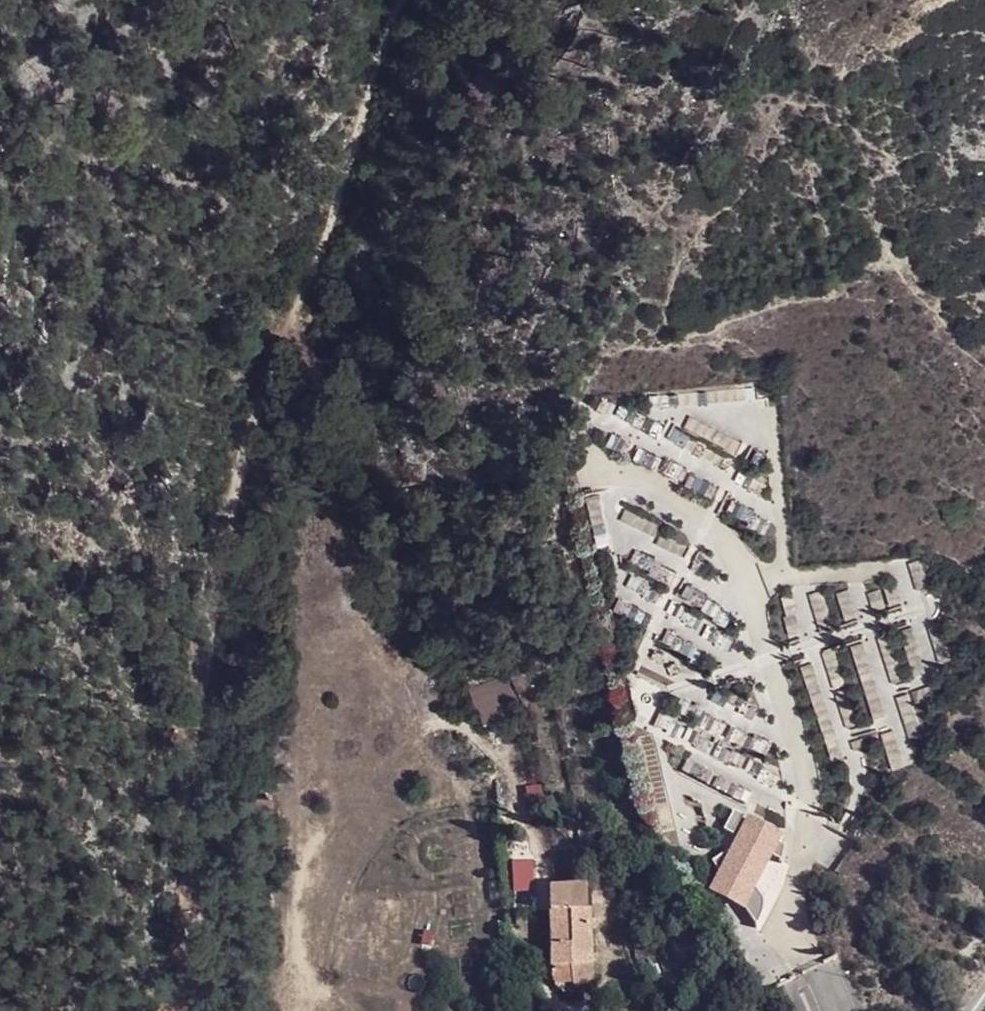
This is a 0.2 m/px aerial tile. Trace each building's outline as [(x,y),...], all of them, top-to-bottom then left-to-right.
[(744,814),(735,809),(724,828),(732,833),(744,814)] [(783,830),(751,813),(733,849),(714,860),(721,873),(715,885),(740,898),(747,902),(755,885),(783,830)] [(588,882),(551,884),(557,981),(596,980),(592,904),(589,904),(588,882)] [(747,902),(740,898),(757,923),(764,911),(765,895),(755,885),(747,902)]
